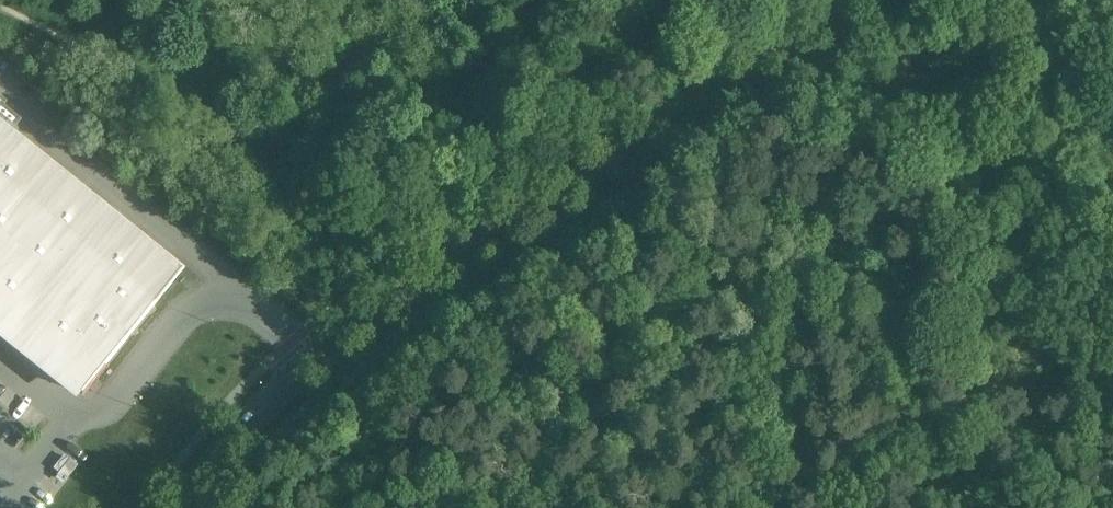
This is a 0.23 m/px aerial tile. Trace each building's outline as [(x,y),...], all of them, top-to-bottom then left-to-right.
[(0,120),(0,329),(59,376),(83,394),(112,357),(184,267),(0,120)]
